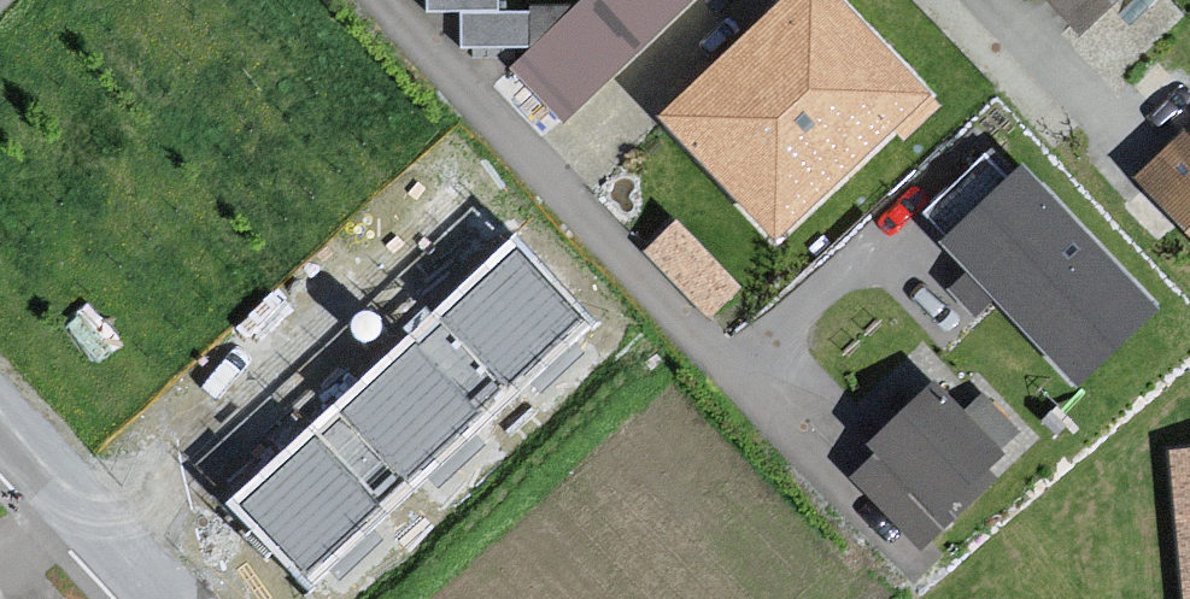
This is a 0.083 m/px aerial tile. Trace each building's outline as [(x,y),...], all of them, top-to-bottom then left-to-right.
[(427,12),(460,12),(460,49),(530,48),(568,10),(498,11),(498,0),(427,0),(427,12)] [(512,67),(564,120),(689,0),(581,0),(512,67)] [(653,115),(775,244),(933,95),(844,0),(777,0),(653,115)] [(1063,37),(1106,0),(1028,0),(1063,37)] [(1124,186),(1189,257),(1189,125),(1124,186)] [(935,243),(1076,387),(1159,307),(1022,165),(1009,178),(983,152),(920,213),(943,236),(935,243)] [(677,220),(644,252),(710,319),(743,287),(677,220)] [(515,234),(225,504),(308,594),(596,324),(515,234)] [(840,473),(909,538),(982,481),(989,443),(913,382),(840,473)] [(1158,454),(1169,598),(1189,598),(1189,451),(1158,454)]
